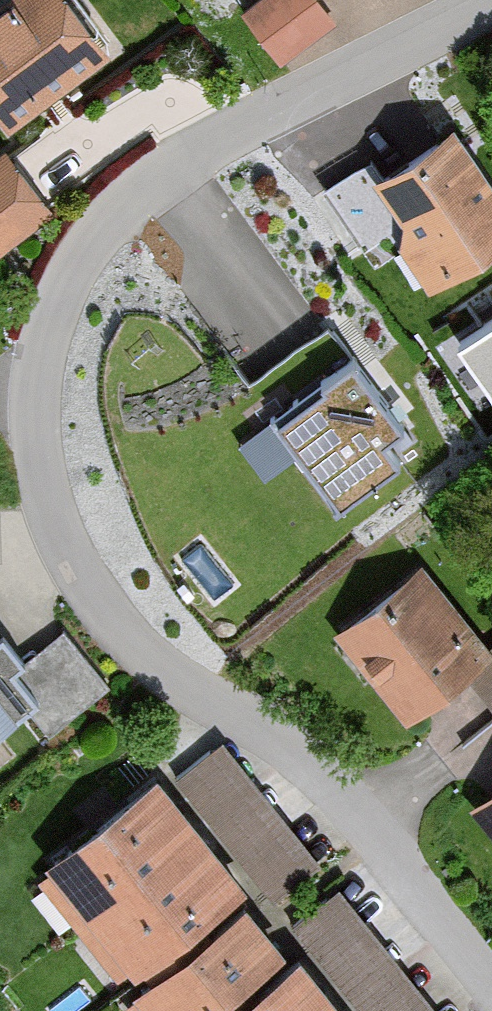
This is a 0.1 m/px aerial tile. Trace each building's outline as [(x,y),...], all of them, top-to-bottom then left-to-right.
[(0,3),(0,134),(102,62),(53,0),(4,0),(0,3)] [(231,16),(272,72),(327,35),(303,0),(259,0),(231,16)] [(365,188),(424,291),(491,252),(491,202),(447,136),(365,188)] [(37,219),(0,162),(0,254),(37,219)] [(491,376),(491,301),(451,318),(479,382),(491,376)] [(272,425),(331,515),(411,469),(407,440),(344,368),(272,425)] [(486,661),(406,569),(326,638),(399,726),(486,661)] [(20,718),(51,740),(107,698),(58,636),(17,662),(0,642),(0,732),(20,718)] [(223,747),(176,784),(274,907),(321,869),(223,747)] [(232,898),(145,781),(32,871),(127,981),(232,898)] [(463,807),(491,847),(491,786),(463,807)] [(292,930),(357,1010),(433,1010),(338,893),(292,930)] [(283,964),(226,1010),(324,1010),(283,964)]
